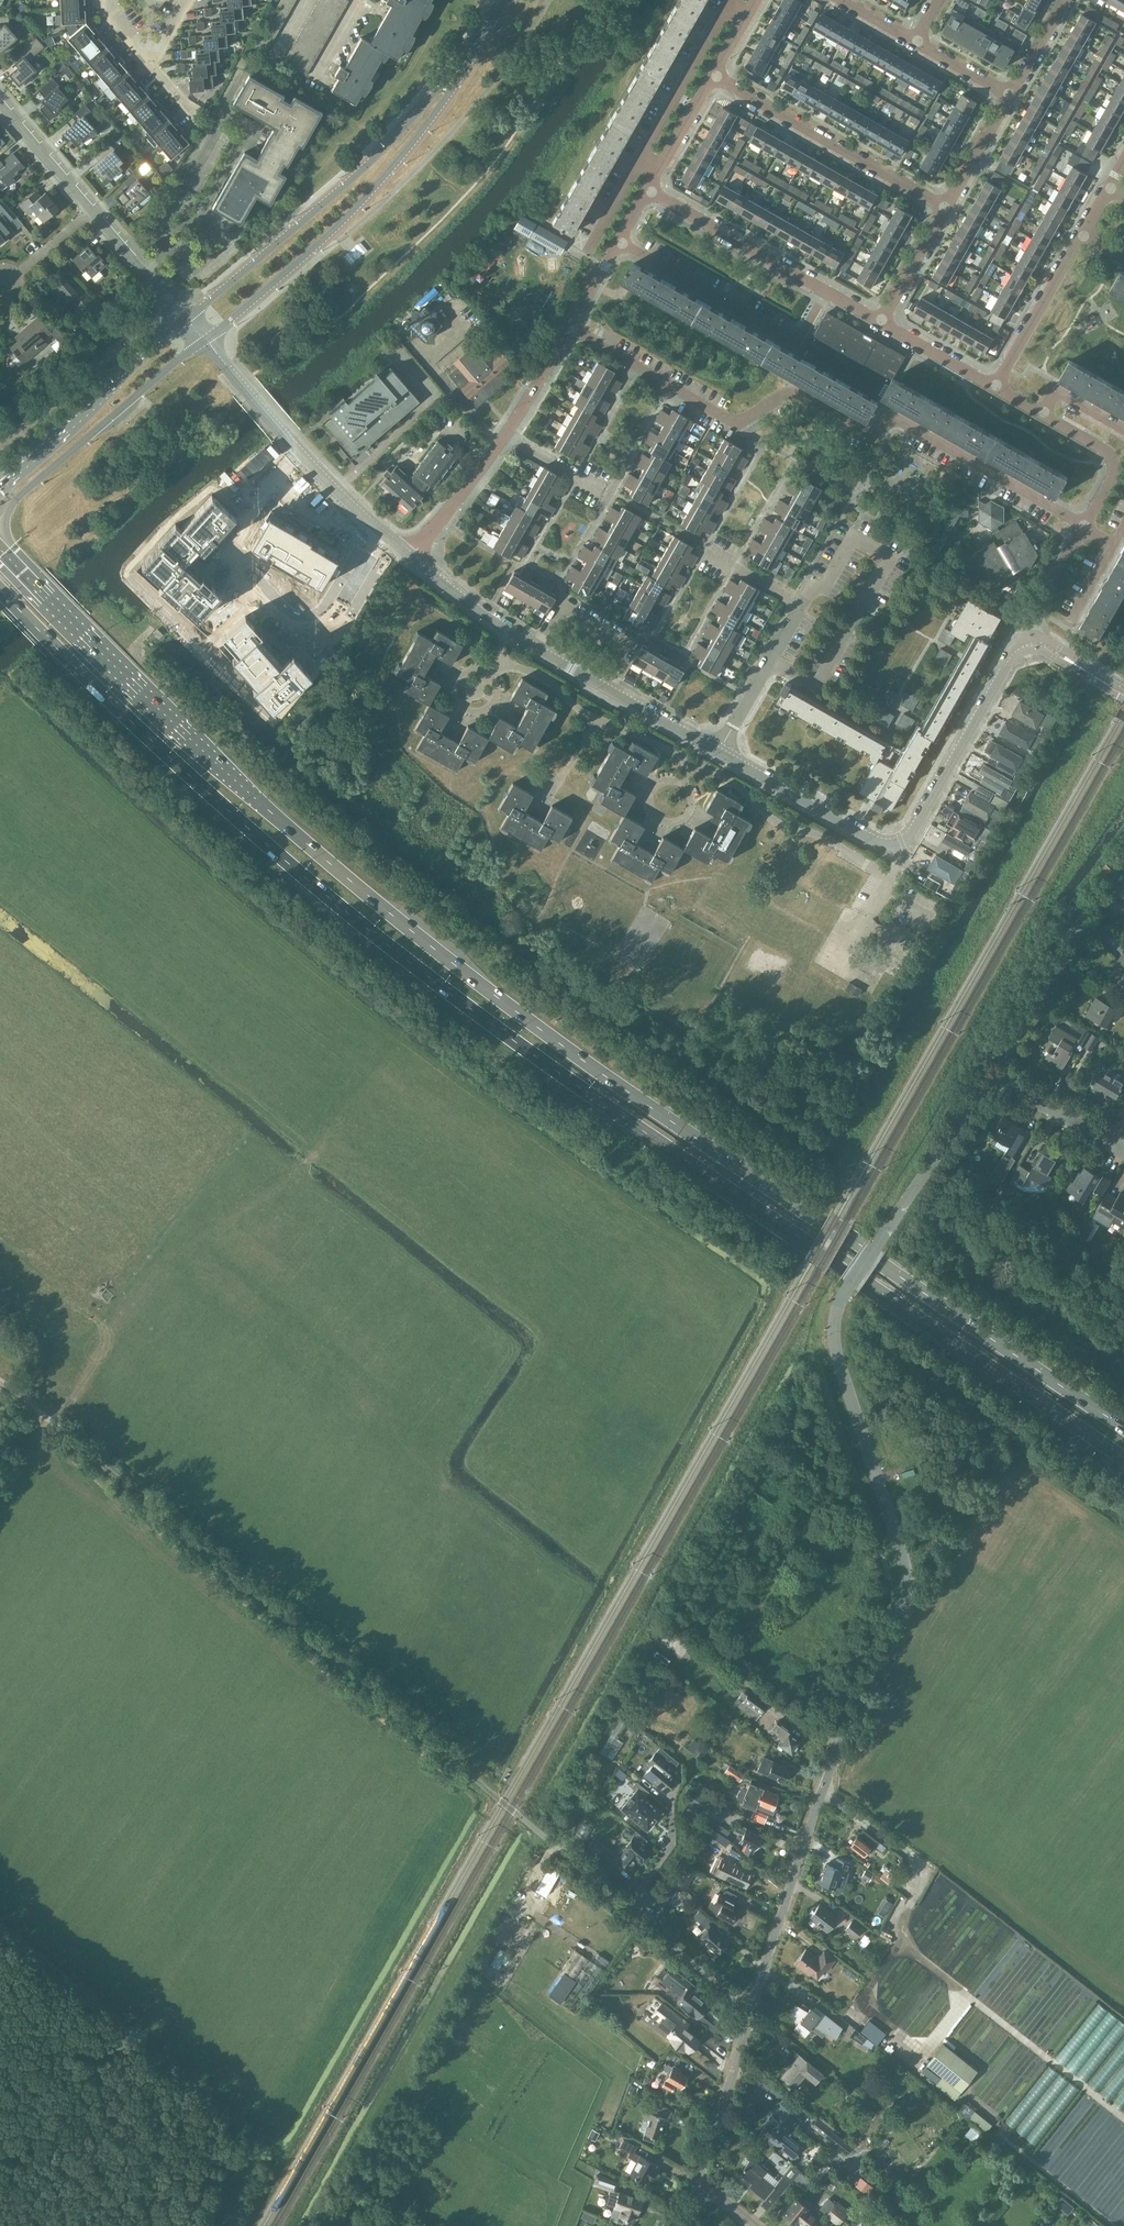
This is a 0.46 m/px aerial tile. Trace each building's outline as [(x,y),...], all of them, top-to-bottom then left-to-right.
[(61,9),(90,7),(89,0),(60,0),(61,9)] [(266,53),(297,0),(281,0),(255,47),(266,53)] [(306,76),(349,1),(346,0),(319,0),(283,63),(306,76)] [(355,104),(385,52),(397,59),(431,0),(387,0),(386,2),(392,6),(392,5),(394,6),(373,44),(361,38),(344,68),(340,66),(337,70),(335,68),(332,73),(331,73),(339,78),(331,90),(355,104)] [(671,14),(690,25),(704,0),(679,0),(671,14)] [(781,7),(795,15),(802,3),(797,0),(785,0),(781,7)] [(894,2),(906,9),(911,0),(895,0),(894,2)] [(956,3),(967,9),(971,3),(966,0),(957,0),(956,3)] [(1024,6),(1039,15),(1047,1),(1047,0),(1046,1),(1044,0),(1028,0),(1024,6)] [(1118,8),(1123,0),(1107,0),(1106,2),(1118,8)] [(219,7),(221,20),(221,21),(234,20),(244,19),(242,6),(229,7),(229,6),(219,7)] [(1039,15),(1024,6),(1020,15),(1010,9),(1004,18),(1026,31),(1029,26),(1031,28),(1031,29),(1039,15)] [(1096,10),(1088,6),(1085,11),(1093,15),(1096,10)] [(90,15),(90,7),(61,9),(61,25),(85,24),(87,23),(86,15),(90,15)] [(781,7),(774,19),(789,27),(795,15),(781,7)] [(975,13),(980,16),(983,10),(978,7),(975,13)] [(808,22),(813,25),(820,13),(815,10),(808,22)] [(983,10),(980,16),(985,19),(988,13),(983,10)] [(943,32),(953,38),(963,21),(950,13),(942,26),(943,26),(946,27),(943,32)] [(690,25),(671,14),(651,49),(670,60),(690,25)] [(827,36),(835,21),(823,14),(814,29),(827,36)] [(1082,14),(1075,27),(1090,35),(1097,23),(1082,14)] [(1112,20),(1104,15),(1101,20),(1109,24),(1112,20)] [(17,38),(10,31),(9,16),(0,17),(0,54),(17,38)] [(774,19),(767,31),(782,39),(789,27),(774,19)] [(995,25),(1000,28),(1004,22),(999,19),(995,25)] [(211,21),(213,34),(213,35),(226,34),(236,33),(234,20),(221,21),(221,20),(211,21)] [(1120,24),(1112,20),(1109,24),(1117,29),(1120,24)] [(847,28),(835,21),(827,36),(839,42),(847,28)] [(953,38),(964,44),(973,27),(963,21),(953,38)] [(1004,22),(1000,28),(1005,31),(1009,25),(1004,22)] [(92,30),(85,24),(67,39),(78,52),(100,33),(95,27),(92,30)] [(801,35),(805,38),(810,30),(805,27),(801,35)] [(964,44),(974,50),(984,33),(973,27),(964,44)] [(1090,35),(1075,27),(1068,38),(1083,47),(1090,35)] [(839,42),(851,49),(859,35),(847,28),(839,42)] [(1013,35),(1024,41),(1028,35),(1027,35),(1016,29),(1013,35)] [(767,31),(760,43),(775,51),(782,39),(767,31)] [(80,54),(88,64),(107,47),(101,41),(105,38),(100,33),(78,52),(80,54)] [(974,50),(984,56),(994,39),(984,33),(974,50)] [(203,35),(205,48),(205,49),(218,48),(228,47),(226,34),(213,35),(213,34),(203,35)] [(805,38),(801,35),(796,43),(801,46),(805,38)] [(851,49),(862,56),(871,41),(859,35),(851,49)] [(1116,39),(1111,36),(1107,44),(1112,47),(1116,39)] [(13,66),(13,67),(16,65),(18,67),(10,74),(19,85),(23,82),(25,85),(33,79),(30,76),(36,71),(28,62),(44,47),(36,38),(11,59),(15,64),(13,66)] [(1083,47),(1068,38),(1062,50),(1076,59),(1083,47)] [(984,56),(995,62),(1004,45),(994,39),(984,56)] [(862,56),(874,63),(883,48),(871,41),(862,56)] [(760,43),(754,55),(768,63),(775,51),(760,43)] [(1112,47),(1107,44),(1102,52),(1107,55),(1112,47)] [(1004,45),(995,62),(1005,68),(1008,63),(1010,64),(1010,65),(1011,65),(1018,52),(1004,45)] [(96,73),(98,76),(120,57),(116,51),(112,54),(107,47),(88,64),(96,73)] [(818,51),(810,47),(807,52),(815,56),(818,51)] [(195,49),(197,63),(215,61),(215,62),(220,61),(218,48),(205,49),(205,48),(195,49)] [(874,63),(886,70),(895,55),(883,48),(874,63)] [(670,60),(651,49),(631,84),(650,95),(670,60)] [(787,58),(792,61),(797,53),(792,50),(787,58)] [(1055,62),(1069,71),(1076,59),(1062,50),(1055,62)] [(826,56),(818,51),(815,56),(823,61),(826,56)] [(809,57),(801,52),(798,57),(806,62),(809,57)] [(1112,53),(1107,61),(1112,64),(1117,56),(1112,53)] [(768,63),(754,55),(747,67),(761,75),(768,63)] [(886,70),(898,76),(907,62),(895,55),(886,70)] [(101,79),(109,88),(127,71),(122,65),(125,62),(120,57),(98,76),(101,79)] [(792,61),(787,58),(783,66),(788,69),(792,61)] [(842,65),(834,60),(831,65),(839,70),(842,65)] [(1103,63),(1098,60),(1093,68),(1098,71),(1103,63)] [(192,63),(194,76),(194,77),(212,75),(217,75),(215,62),(215,61),(197,63),(192,63)] [(1107,61),(1103,69),(1108,72),(1112,64),(1107,61)] [(825,66),(817,62),(814,67),(822,71),(825,66)] [(898,76),(910,83),(919,69),(907,62),(898,76)] [(1048,74),(1063,83),(1069,71),(1055,62),(1048,74)] [(850,70),(842,65),(839,70),(847,75),(850,70)] [(833,71),(825,66),(822,71),(830,76),(833,71)] [(1098,71),(1093,68),(1089,76),(1093,79),(1098,71)] [(910,83),(922,90),(930,75),(919,69),(910,83)] [(117,97),(119,100),(141,81),(136,75),(133,78),(127,71),(109,88),(117,97)] [(781,87),(793,94),(801,80),(789,73),(781,87)] [(865,79),(857,74),(855,79),(863,83),(865,79)] [(1041,86),(1056,95),(1063,83),(1048,74),(1041,86)] [(194,77),(194,76),(189,76),(190,90),(213,88),(212,75),(194,77)] [(773,83),(778,86),(783,78),(778,75),(773,83)] [(849,80),(841,75),(838,80),(846,85),(849,80)] [(930,75),(922,90),(934,97),(943,82),(930,75)] [(275,127),(256,159),(244,153),(213,208),(241,224),(256,197),(270,205),(286,176),(279,173),(284,165),(287,166),(299,146),(302,148),(322,113),(294,97),(290,103),(282,99),(284,96),(249,76),(233,104),(275,127)] [(1098,77),(1094,85),(1099,88),(1103,80),(1098,77)] [(42,101),(45,104),(40,109),(50,121),(63,110),(59,106),(68,99),(58,88),(60,87),(53,78),(38,90),(45,98),(42,101)] [(873,83),(865,79),(863,83),(871,88),(873,83)] [(813,87),(801,80),(793,94),(805,101),(813,87)] [(857,84),(849,80),(846,85),(854,89),(857,84)] [(121,103),(129,112),(148,95),(143,89),(146,86),(141,81),(119,100),(121,103)] [(630,130),(650,95),(631,84),(611,119),(630,130)] [(1089,87),(1084,84),(1080,92),(1084,95),(1089,87)] [(1123,102),(1123,86),(1120,84),(1114,96),(1123,102)] [(947,85),(942,93),(947,96),(952,88),(947,85)] [(1094,85),(1089,93),(1094,96),(1099,88),(1094,85)] [(1056,95),(1041,86),(1034,98),(1049,107),(1056,95)] [(825,93),(813,87),(805,101),(817,108),(825,93)] [(889,92),(881,88),(879,92),(887,97),(889,92)] [(873,93),(865,89),(862,94),(870,98),(873,93)] [(897,97),(889,92),(887,97),(895,102),(897,97)] [(1084,95),(1080,92),(1075,100),(1080,103),(1084,95)] [(817,108),(829,115),(837,100),(825,93),(817,108)] [(881,98),(873,93),(870,98),(878,103),(881,98)] [(963,94),(956,107),(970,115),(977,103),(963,94)] [(137,121),(140,124),(162,105),(157,99),(154,102),(148,95),(129,112),(137,121)] [(1114,96),(1107,108),(1121,116),(1123,112),(1123,102),(1114,96)] [(1049,107),(1034,98),(1028,110),(1042,119),(1049,107)] [(829,115),(841,122),(849,107),(837,100),(829,115)] [(202,108),(208,111),(212,104),(206,101),(202,108)] [(913,106),(905,101),(902,106),(910,111),(913,106)] [(1085,101),(1080,109),(1085,111),(1090,104),(1085,101)] [(897,107),(889,102),(886,107),(894,112),(897,107)] [(933,110),(937,113),(942,105),(937,103),(933,110)] [(101,124),(85,105),(66,122),(71,127),(62,135),(66,140),(68,142),(71,139),(77,146),(82,143),(83,143),(84,142),(83,141),(90,136),(92,137),(93,137),(94,137),(96,136),(97,135),(97,133),(97,131),(96,130),(95,129),(101,124)] [(142,127),(150,136),(169,120),(163,113),(167,110),(162,105),(140,124),(142,127)] [(921,110),(913,106),(910,111),(918,115),(921,110)] [(723,107),(717,120),(731,128),(738,116),(723,107)] [(841,122),(853,128),(861,114),(849,107),(841,122)] [(905,111),(897,107),(894,112),(902,116),(905,111)] [(956,107),(949,119),(964,127),(970,115),(956,107)] [(1076,111),(1071,108),(1066,116),(1071,119),(1076,111)] [(1107,108),(1100,120),(1115,128),(1121,116),(1107,108)] [(1080,109),(1076,117),(1081,119),(1085,111),(1080,109)] [(937,113),(933,110),(928,118),(933,121),(937,113)] [(1028,110),(1021,122),(1036,131),(1042,119),(1028,110)] [(853,128),(865,135),(873,121),(861,114),(853,128)] [(921,121),(913,116),(910,121),(918,126),(921,121)] [(1071,119),(1066,116),(1061,124),(1066,127),(1071,119)] [(630,130),(611,119),(591,154),(610,165),(630,130)] [(949,119),(942,131),(957,139),(964,127),(949,119)] [(158,145),(160,148),(182,129),(177,123),(174,126),(169,120),(150,136),(158,145)] [(731,128),(717,120),(710,132),(724,140),(731,128)] [(1100,120),(1093,132),(1108,140),(1115,128),(1100,120)] [(865,135),(877,142),(885,127),(873,121),(865,135)] [(1073,121),(1069,129),(1074,131),(1078,123),(1073,121)] [(1021,122),(1014,134),(1029,142),(1036,131),(1021,122)] [(744,134),(752,139),(758,127),(750,123),(744,134)] [(919,134),(924,136),(929,128),(924,126),(919,134)] [(750,141),(762,148),(771,134),(758,127),(752,139),(750,141)] [(877,142),(889,149),(897,134),(885,127),(877,142)] [(182,129),(160,148),(163,151),(171,159),(170,160),(171,160),(190,144),(189,143),(184,137),(187,134),(182,129)] [(119,131),(112,137),(116,142),(123,136),(119,131)] [(957,139),(942,131),(935,143),(950,151),(957,139)] [(724,140),(710,132),(703,144),(718,152),(724,140)] [(1062,135),(1057,132),(1052,140),(1057,143),(1062,135)] [(1088,145),(1099,151),(1101,152),(1108,140),(1093,132),(1086,144),(1088,145)] [(762,148),(774,155),(783,140),(771,134),(762,148)] [(909,141),(897,134),(889,149),(901,156),(909,141)] [(924,136),(919,134),(915,141),(920,144),(924,136)] [(1014,134),(1007,146),(1022,154),(1029,142),(1014,134)] [(740,140),(736,147),(741,150),(745,143),(740,140)] [(774,155),(786,162),(794,147),(783,140),(774,155)] [(1057,143),(1052,140),(1048,148),(1053,151),(1057,143)] [(100,162),(101,163),(95,169),(103,178),(121,162),(112,151),(116,147),(114,149),(109,143),(94,156),(99,161),(98,162),(99,162),(100,162)] [(935,143),(929,155),(943,163),(950,151),(935,143)] [(703,144),(696,155),(711,164),(718,152),(703,144)] [(1099,151),(1088,145),(1086,150),(1096,156),(1099,151)] [(1022,154),(1007,146),(1000,158),(1002,159),(1013,165),(1015,167),(1022,154)] [(732,155),(736,158),(741,150),(736,147),(732,155)] [(786,162),(798,169),(806,154),(794,147),(786,162)] [(910,150),(906,158),(911,161),(915,153),(910,150)] [(1096,156),(1086,150),(1083,156),(1093,162),(1096,156)] [(1,177),(8,186),(15,181),(11,177),(24,167),(13,154),(2,164),(0,162),(0,178),(1,177)] [(610,165),(591,154),(571,189),(591,200),(610,165)] [(818,161),(806,154),(798,169),(810,175),(818,161)] [(711,164),(696,155),(689,167),(704,176),(711,164)] [(929,155),(922,167),(936,175),(943,163),(929,155)] [(1054,155),(1049,164),(1054,166),(1059,158),(1054,155)] [(1048,159),(1043,156),(1039,164),(1044,167),(1048,159)] [(1092,164),(1081,158),(1078,163),(1089,169),(1092,164)] [(1013,165),(1002,159),(999,164),(1010,170),(1013,165)] [(753,164),(745,160),(742,164),(750,169),(753,164)] [(830,168),(818,161),(810,175),(822,182),(830,168)] [(723,171),(727,173),(732,165),(727,163),(723,171)] [(1089,169),(1078,163),(1076,168),(1086,174),(1089,169)] [(761,169),(753,164),(750,169),(758,174),(761,169)] [(1007,176),(1010,170),(999,164),(996,170),(1007,176)] [(1044,167),(1039,164),(1034,172),(1039,175),(1044,167)] [(745,170),(737,165),(734,170),(742,175),(745,170)] [(704,176),(689,167),(682,180),(697,188),(704,176)] [(1073,167),(1066,179),(1081,187),(1088,175),(1086,174),(1076,168),(1073,167)] [(822,182),(834,189),(842,174),(830,168),(822,182)] [(122,205),(123,204),(131,213),(132,215),(140,208),(139,207),(137,204),(149,193),(141,183),(146,179),(138,170),(124,182),(129,188),(124,192),(123,191),(116,198),(122,205)] [(727,173),(723,171),(718,179),(723,181),(727,173)] [(1006,178),(995,172),(992,177),(1003,183),(1006,178)] [(1045,172),(1040,180),(1045,182),(1050,174),(1045,172)] [(777,178),(769,173),(766,178),(774,183),(777,178)] [(761,179),(753,174),(750,179),(758,184),(761,179)] [(834,189),(846,196),(854,181),(842,174),(834,189)] [(1003,183),(992,177),(989,182),(1000,188),(1003,183)] [(785,182),(777,178),(774,183),(782,187),(785,182)] [(769,183),(761,179),(758,184),(766,188),(769,183)] [(1081,187),(1066,179),(1060,191),(1074,199),(1081,187)] [(1040,180),(1035,188),(1040,190),(1045,182),(1040,180)] [(846,196),(858,203),(866,188),(854,181),(846,196)] [(987,181),(980,193),(995,201),(1002,189),(1000,188),(989,182),(987,181)] [(729,207),(737,192),(725,185),(717,200),(729,207)] [(709,195),(714,198),(718,190),(713,187),(709,195)] [(801,191),(793,187),(790,192),(798,196),(801,191)] [(785,192),(777,188),(774,193),(782,197),(785,192)] [(866,188),(858,203),(870,210),(878,195),(866,188)] [(591,200),(571,189),(551,224),(560,228),(559,230),(561,231),(562,230),(571,235),(591,200)] [(20,206),(25,212),(30,207),(44,222),(60,209),(46,193),(42,196),(37,191),(20,206)] [(809,196),(801,191),(798,196),(806,201),(809,196)] [(1060,191),(1053,203),(1067,211),(1074,199),(1060,191)] [(741,214),(749,199),(737,192),(729,207),(741,214)] [(793,197),(785,192),(782,197),(790,202),(793,197)] [(980,193),(974,205),(988,213),(995,201),(980,193)] [(1031,195),(1026,204),(1031,206),(1036,198),(1031,195)] [(882,197),(877,205),(883,208),(887,200),(882,197)] [(741,214),(753,221),(761,206),(749,199),(741,214)] [(825,205),(817,200),(814,205),(822,210),(825,205)] [(2,211),(0,213),(0,245),(14,233),(3,219),(6,216),(7,217),(13,212),(3,201),(0,204),(0,209),(2,211)] [(809,206),(801,201),(798,206),(806,211),(809,206)] [(1022,206),(1017,203),(1012,211),(1017,214),(1022,206)] [(1053,203),(1046,215),(1061,223),(1067,211),(1053,203)] [(1026,204),(1022,212),(1027,214),(1031,206),(1026,204)] [(833,209),(825,205),(822,210),(830,214),(833,209)] [(974,205),(967,217),(982,225),(988,213),(974,205)] [(753,221),(765,227),(773,213),(761,206),(753,221)] [(817,210),(809,206),(806,211),(814,215),(817,210)] [(892,219),(906,228),(913,216),(899,207),(892,219)] [(1017,214),(1012,211),(1008,219),(1013,222),(1017,214)] [(765,227),(777,234),(785,219),(773,213),(765,227)] [(849,218),(841,214),(838,219),(846,223),(849,218)] [(833,219),(825,215),(822,220),(830,224),(833,219)] [(868,222),(873,225),(877,218),(872,215),(868,222)] [(1046,215),(1039,227),(1054,235),(1061,223),(1046,215)] [(567,242),(521,217),(515,228),(560,254),(567,242)] [(967,217),(960,229),(975,237),(982,225),(967,217)] [(857,223),(849,218),(846,223),(854,228),(857,223)] [(797,226),(785,219),(777,234),(789,241),(797,226)] [(841,224),(833,219),(830,224),(838,229),(841,224)] [(892,219),(885,231),(900,240),(906,228),(892,219)] [(1017,219),(1013,227),(1018,230),(1022,222),(1017,219)] [(873,225),(868,222),(864,230),(868,233),(873,225)] [(809,233),(797,226),(789,241),(801,248),(809,233)] [(1008,230),(1003,227),(999,235),(1004,238),(1008,230)] [(1013,227),(1008,235),(1013,238),(1018,230),(1013,227)] [(1054,235),(1039,227),(1032,239),(1047,247),(1054,235)] [(857,233),(849,229),(846,234),(854,238),(857,233)] [(960,229),(953,241),(968,249),(975,237),(960,229)] [(885,231),(878,243),(893,252),(900,240),(885,231)] [(809,233),(801,248),(813,255),(821,240),(809,233)] [(1004,238),(999,235),(994,243),(999,246),(1004,238)] [(855,246),(860,248),(864,240),(859,238),(855,246)] [(1032,239),(1026,250),(1040,259),(1047,247),(1032,239)] [(833,247),(821,240),(813,255),(824,261),(833,247)] [(947,253),(961,261),(968,249),(953,241),(947,253)] [(871,255),(886,264),(893,252),(878,243),(871,255)] [(1004,243),(999,251),(1004,254),(1009,246),(1004,243)] [(83,268),(92,278),(108,265),(99,254),(97,256),(88,246),(72,259),(81,269),(83,268)] [(860,248),(855,246),(850,254),(855,256),(860,248)] [(833,247),(824,261),(837,268),(845,254),(833,247)] [(1026,250),(1019,262),(1033,271),(1040,259),(1026,250)] [(995,254),(990,251),(985,259),(990,262),(995,254)] [(999,251),(995,259),(1000,262),(1004,254),(999,251)] [(947,253),(940,265),(954,273),(961,261),(947,253)] [(865,267),(879,276),(886,264),(871,255),(865,267)] [(990,262),(985,259),(981,267),(986,270),(990,262)] [(845,262),(841,270),(846,273),(851,265),(845,262)] [(1033,271),(1019,262),(1012,274),(1027,283),(1033,271)] [(670,283),(635,263),(630,272),(628,271),(627,273),(629,274),(624,282),(659,302),(670,283)] [(954,273),(940,265),(933,277),(947,285),(954,273)] [(879,276),(865,267),(858,279),(872,288),(879,276)] [(990,267),(986,275),(991,278),(995,270),(990,267)] [(1122,271),(1111,290),(1123,298),(1123,272),(1122,271)] [(1012,274),(1005,286),(1020,295),(1027,283),(1012,274)] [(981,278),(976,275),(972,283),(977,286),(981,278)] [(986,275),(981,283),(986,286),(991,278),(986,275)] [(57,299),(54,302),(60,308),(70,299),(83,313),(94,303),(79,285),(74,290),(63,277),(49,290),(57,299)] [(928,285),(937,290),(939,286),(931,281),(928,285)] [(659,302),(694,322),(705,303),(670,283),(659,302)] [(977,286),(972,283),(967,291),(972,294),(977,286)] [(1005,286),(998,298),(1013,307),(1020,295),(1005,286)] [(955,295),(947,290),(944,295),(953,300),(955,295)] [(982,294),(977,291),(972,299),(977,302),(982,294)] [(963,299),(955,295),(953,300),(961,304),(963,299)] [(934,304),(922,297),(914,312),(926,319),(934,304)] [(1013,307),(998,298),(991,310),(994,312),(1006,319),(1013,307)] [(694,322),(729,342),(740,323),(705,303),(694,322)] [(946,311),(934,304),(926,319),(938,326),(946,311)] [(979,308),(971,304),(968,309),(976,313),(979,308)] [(429,311),(425,307),(420,311),(411,311),(411,321),(410,322),(408,320),(406,320),(405,321),(403,322),(403,324),(403,326),(403,327),(404,328),(406,329),(408,329),(410,328),(411,329),(411,336),(418,336),(425,342),(431,336),(436,336),(436,331),(442,325),(436,319),(436,311),(429,311)] [(987,313),(979,308),(976,313),(984,318),(987,313)] [(938,326),(950,333),(958,318),(946,311),(938,326)] [(1006,319),(994,312),(990,320),(1001,327),(1006,319)] [(810,363),(844,383),(880,403),(882,398),(893,378),(894,379),(907,356),(907,355),(906,357),(828,313),(802,358),(810,363)] [(20,334),(23,338),(11,349),(24,364),(41,349),(38,345),(51,333),(39,318),(20,334)] [(950,333),(962,339),(970,325),(958,318),(950,333)] [(729,342),(764,362),(775,343),(740,323),(729,342)] [(962,339),(974,346),(982,332),(970,325),(962,339)] [(982,332),(974,346),(986,353),(994,339),(982,332)] [(449,375),(477,408),(509,380),(502,371),(511,363),(502,353),(493,361),(478,342),(454,363),(458,367),(449,375)] [(775,343),(764,362),(799,382),(810,363),(802,358),(775,343)] [(1095,400),(1106,380),(1071,360),(1060,380),(1095,400)] [(592,373),(618,388),(622,383),(613,378),(616,373),(598,362),(592,373)] [(834,402),(844,383),(810,363),(799,382),(834,402)] [(333,418),(325,425),(351,456),(358,450),(360,452),(367,446),(368,446),(420,402),(390,367),(379,376),(376,373),(345,399),(343,397),(327,411),(333,418)] [(618,388),(592,373),(586,383),(604,394),(607,389),(615,394),(618,388)] [(890,402),(901,383),(897,380),(894,379),(893,378),(882,398),(886,400),(890,402)] [(1106,380),(1095,400),(1123,416),(1123,391),(1106,380)] [(586,383),(580,394),(607,409),(610,403),(602,399),(604,394),(586,383)] [(880,403),(844,383),(834,402),(869,422),(874,413),(875,414),(876,412),(875,411),(880,403)] [(934,402),(901,383),(890,402),(923,421),(934,402)] [(574,404),(578,407),(578,406),(593,414),(595,409),(604,414),(607,409),(580,394),(574,404)] [(923,421),(957,440),(968,421),(934,402),(923,421)] [(578,407),(572,416),(599,431),(602,426),(594,421),(597,416),(593,414),(578,406),(578,407)] [(662,410),(658,415),(685,430),(691,420),(673,409),(670,415),(662,410)] [(663,426),(661,430),(679,441),(685,430),(658,415),(655,421),(663,426)] [(572,416),(567,427),(585,437),(587,432),(596,437),(599,431),(572,416)] [(968,421),(957,440),(991,459),(1002,440),(968,421)] [(567,427),(561,437),(587,452),(590,447),(582,442),(585,437),(567,427)] [(650,431),(647,436),(673,451),(679,441),(661,430),(658,435),(650,431)] [(649,452),(653,454),(653,453),(667,461),(673,451),(647,436),(644,442),(652,446),(649,452)] [(587,452),(561,437),(555,448),(573,458),(576,453),(584,458),(587,452)] [(725,439),(718,450),(745,465),(748,459),(740,455),(743,449),(725,439)] [(991,459),(1024,478),(1035,459),(1002,440),(991,459)] [(453,447),(447,444),(445,447),(437,441),(413,473),(415,474),(411,478),(397,465),(390,472),(387,470),(383,474),(386,477),(380,485),(409,512),(416,504),(418,506),(420,506),(423,503),(423,501),(420,499),(427,492),(426,490),(430,486),(433,489),(458,457),(450,451),(453,447)] [(718,450),(713,460),(731,470),(734,466),(742,470),(745,465),(718,450)] [(642,453),(639,459),(665,474),(671,463),(667,461),(653,453),(653,454),(650,458),(642,453)] [(644,469),(641,474),(659,484),(665,474),(639,459),(636,464),(644,469)] [(1035,459),(1024,478),(1058,497),(1063,488),(1064,489),(1065,487),(1064,486),(1069,478),(1035,459)] [(707,470),(733,485),(736,480),(728,475),(731,470),(713,460),(707,470)] [(538,478),(564,493),(567,487),(559,482),(562,477),(544,467),(538,478)] [(701,481),(704,483),(705,483),(719,491),(722,486),(730,491),(733,485),(707,470),(701,481)] [(630,474),(627,480),(653,495),(659,484),(641,474),(638,479),(630,474)] [(538,478),(532,488),(550,498),(553,493),(561,498),(564,493),(538,478)] [(792,480),(789,485),(815,500),(821,489),(803,479),(800,484),(792,480)] [(653,495),(627,480),(624,485),(632,490),(629,495),(647,505),(653,495)] [(699,493),(725,508),(728,503),(720,498),(723,493),(719,491),(705,483),(704,483),(699,493)] [(791,500),(810,510),(815,500),(789,485),(786,491),(794,495),(791,500)] [(532,488),(526,498),(552,513),(555,508),(547,503),(550,498),(532,488)] [(699,493),(693,503),(711,514),(714,509),(722,514),(725,508),(699,493)] [(161,545),(136,571),(194,624),(221,594),(203,577),(200,580),(188,569),(235,517),(212,495),(180,529),(175,524),(158,543),(161,545)] [(526,498),(520,508),(520,509),(534,517),(538,519),(541,514),(549,519),(552,513),(526,498)] [(780,500),(777,506),(804,521),(810,510),(791,500),(789,505),(780,500)] [(1031,568),(1039,554),(1026,532),(1024,533),(1017,521),(1000,531),(998,527),(1005,522),(1005,508),(992,500),(986,504),(979,500),(979,523),(992,530),(998,540),(995,541),(975,553),(998,591),(1017,580),(1014,573),(1021,569),(1027,566),(1031,568)] [(693,503),(687,514),(713,529),(717,523),(708,519),(711,514),(693,503)] [(516,506),(510,517),(537,532),(540,526),(532,522),(534,517),(520,509),(520,508),(516,506)] [(611,507),(608,513),(635,528),(641,517),(623,506),(620,512),(611,507)] [(782,516),(780,520),(780,521),(794,529),(798,531),(804,521),(777,506),(774,511),(782,516)] [(255,541),(252,545),(255,547),(257,548),(267,554),(268,551),(269,551),(277,555),(272,563),(305,583),(307,578),(322,586),(342,550),(273,510),(254,541),(255,541)] [(932,553),(937,556),(957,520),(957,517),(969,516),(969,511),(956,511),(932,553)] [(613,523),(611,527),(629,538),(635,528),(608,513),(605,518),(613,523)] [(713,529),(687,514),(681,525),(699,535),(702,530),(710,534),(713,529)] [(510,517),(504,527),(523,537),(525,533),(534,537),(537,532),(510,517)] [(765,519),(762,524),(788,539),(794,529),(780,521),(780,520),(776,518),(773,523),(765,519)] [(767,534),(764,539),(782,549),(788,539),(762,524),(759,530),(767,534)] [(504,527),(499,537),(525,552),(528,547),(520,542),(523,537),(504,527)] [(600,528),(597,533),(623,548),(629,538),(611,527),(608,532),(600,528)] [(617,559),(623,548),(597,533),(594,539),(602,543),(599,548),(613,557),(617,559)] [(674,536),(668,547),(695,562),(698,556),(690,552),(693,546),(674,536)] [(525,552),(499,537),(492,548),(511,558),(514,553),(522,558),(525,552)] [(753,539),(750,545),(776,560),(782,549),(764,539),(761,544),(753,539)] [(607,567),(613,557),(599,548),(595,545),(592,551),(584,546),(581,552),(607,567)] [(776,560),(750,545),(747,550),(755,555),(752,560),(770,570),(776,560)] [(668,547),(662,557),(681,568),(683,563),(692,567),(695,562),(668,547)] [(586,562),(583,567),(602,577),(607,567),(581,552),(578,557),(586,562)] [(681,568),(662,557),(657,567),(683,582),(686,577),(678,572),(681,568)] [(1119,559),(1099,594),(1118,605),(1123,596),(1123,562),(1119,559)] [(530,569),(524,566),(519,574),(514,571),(504,589),(515,596),(530,569)] [(569,572),(596,587),(602,577),(583,567),(581,571),(572,567),(569,572)] [(651,577),(651,578),(665,586),(669,589),(672,583),(680,588),(683,582),(657,567),(651,577)] [(789,567),(786,572),(793,576),(795,571),(789,567)] [(530,569),(515,596),(525,601),(535,583),(530,580),(535,572),(530,569)] [(596,587),(569,572),(566,578),(574,583),(571,588),(590,598),(596,587)] [(651,577),(647,575),(641,586),(667,601),(671,595),(662,591),(665,586),(651,578),(651,577)] [(550,581),(545,578),(540,586),(535,583),(525,601),(535,607),(550,581)] [(730,580),(727,585),(753,600),(759,590),(741,579),(738,584),(730,580)] [(550,581),(535,607),(546,613),(556,595),(551,592),(556,584),(550,581)] [(732,595),(729,600),(747,611),(753,600),(727,585),(724,591),(732,595)] [(635,596),(653,607),(656,602),(664,606),(667,601),(641,586),(635,596)] [(1099,594),(1079,629),(1098,640),(1118,605),(1099,594)] [(629,607),(656,622),(659,616),(651,611),(653,607),(635,596),(629,607)] [(875,801),(872,806),(882,811),(884,806),(892,810),(934,738),(937,741),(993,643),(989,641),(1003,617),(993,612),(996,607),(987,601),(984,606),(970,598),(951,631),(945,628),(939,639),(950,646),(957,635),(966,640),(970,632),(977,636),(923,731),(919,729),(896,769),(888,764),(895,752),(886,747),(887,745),(790,690),(792,687),(786,684),(780,694),(783,695),(777,706),(799,719),(801,715),(874,757),(873,758),(873,761),(876,763),(860,792),(875,801)] [(715,606),(742,621),(747,611),(729,600),(726,605),(718,600),(715,606)] [(717,621),(721,624),(721,623),(736,631),(742,621),(715,606),(712,611),(720,616),(717,621)] [(656,622),(629,607),(623,617),(641,628),(644,622),(653,627),(656,622)] [(215,643),(254,688),(253,689),(272,710),(311,675),(293,654),(286,659),(282,663),(259,638),(262,635),(245,616),(243,618),(243,619),(215,643)] [(707,629),(734,644),(740,633),(736,631),(721,623),(721,624),(719,628),(710,623),(707,629)] [(710,644),(728,654),(734,644),(707,629),(704,634),(712,639),(710,644)] [(405,691),(428,704),(440,684),(423,674),(434,655),(451,665),(462,645),(439,631),(433,641),(419,633),(396,673),(410,681),(405,691)] [(632,663),(643,669),(658,642),(652,639),(648,647),(643,644),(632,663)] [(643,669),(653,675),(664,656),(659,654),(663,645),(658,642),(643,669)] [(695,649),(722,664),(728,654),(710,644),(707,649),(699,644),(695,649)] [(722,664),(695,649),(692,655),(701,660),(698,665),(716,675),(722,664)] [(953,655),(941,649),(934,660),(946,667),(953,655)] [(653,675),(664,680),(679,654),(673,651),(668,659),(664,656),(653,675)] [(679,654),(664,680),(674,687),(685,668),(679,665),(684,657),(679,654)] [(633,685),(636,680),(630,677),(627,682),(633,685)] [(500,718),(488,738),(512,751),(517,742),(532,750),(554,710),(540,702),(546,692),(522,679),(510,699),(527,708),(516,727),(500,718)] [(899,695),(887,689),(881,700),(892,707),(899,695)] [(920,700),(908,693),(901,705),(913,711),(920,700)] [(449,716),(428,704),(415,728),(425,734),(417,748),(457,771),(465,756),(474,762),(488,738),(468,726),(458,743),(439,732),(449,716)] [(877,721),(888,728),(895,716),(883,709),(877,721)] [(916,720),(904,714),(897,725),(909,732),(916,720)] [(600,801),(623,815),(635,795),(618,785),(629,766),(646,776),(657,756),(633,742),(628,752),(614,744),(591,784),(605,792),(600,801)] [(500,827),(540,850),(548,835),(558,841),(572,817),(552,806),(542,822),(523,812),(533,795),(512,783),(499,807),(508,813),(500,827)] [(694,828),(683,849),(707,862),(712,853),(727,861),(749,821),(735,812),(741,803),(717,789),(705,809),(722,819),(711,838),(694,828)] [(644,827),(623,815),(610,839),(620,844),(612,859),(652,881),(660,867),(669,873),(683,849),(663,837),(653,854),(634,843),(644,827)] [(1112,863),(1120,869),(1123,864),(1123,847),(1112,863)] [(940,884),(932,879),(930,878),(925,885),(936,891),(940,884)] [(850,982),(846,989),(859,997),(862,990),(850,982)] [(1119,1021),(1123,1012),(1123,1003),(1114,997),(1110,1005),(1097,998),(1087,1016),(1106,1027),(1112,1017),(1119,1021)] [(1052,1054),(1049,1052),(1044,1059),(1063,1070),(1073,1052),(1071,1050),(1078,1039),(1056,1026),(1049,1038),(1060,1045),(1058,1049),(1056,1048),(1052,1054)] [(1099,1099),(1115,1072),(1109,1068),(1104,1077),(1097,1072),(1085,1092),(1086,1093),(1087,1092),(1099,1099)] [(1099,1099),(1104,1102),(1103,1103),(1104,1103),(1108,1098),(1107,1097),(1109,1094),(1117,1098),(1123,1086),(1123,1077),(1115,1072),(1099,1099)] [(1030,1132),(1024,1129),(1004,1117),(993,1136),(1010,1146),(1005,1155),(1013,1160),(1023,1144),(1030,1132)] [(1028,1176),(1046,1187),(1052,1177),(1048,1174),(1062,1150),(1047,1142),(1030,1171),(1020,1165),(1011,1179),(1023,1186),(1028,1176)] [(1075,1195),(1074,1197),(1084,1202),(1092,1189),(1095,1190),(1094,1191),(1095,1192),(1096,1191),(1103,1195),(1111,1179),(1103,1175),(1100,1181),(1096,1179),(1098,1175),(1084,1167),(1075,1183),(1071,1181),(1066,1189),(1075,1195)] [(1096,1211),(1097,1212),(1097,1211),(1112,1219),(1112,1220),(1112,1221),(1113,1220),(1123,1226),(1123,1196),(1121,1194),(1121,1193),(1121,1192),(1115,1202),(1106,1197),(1110,1189),(1109,1188),(1096,1211)] [(742,1703),(759,1715),(766,1708),(748,1695),(742,1702),(742,1703)] [(622,1717),(620,1718),(616,1715),(609,1726),(614,1730),(611,1735),(617,1738),(628,1721),(622,1717)] [(742,1725),(734,1720),(730,1725),(738,1731),(742,1725)] [(772,1731),(777,1735),(778,1736),(782,1739),(779,1745),(785,1749),(792,1754),(801,1742),(789,1733),(791,1730),(779,1721),(772,1731)] [(709,1749),(700,1743),(692,1754),(700,1761),(709,1749)] [(665,1792),(676,1779),(669,1773),(678,1762),(660,1748),(647,1763),(651,1766),(644,1775),(665,1792)] [(789,1768),(773,1761),(763,1757),(760,1764),(758,1770),(768,1774),(767,1775),(783,1781),(789,1768)] [(619,1767),(623,1771),(628,1766),(623,1762),(619,1767)] [(749,1778),(744,1776),(729,1766),(725,1772),(740,1782),(741,1780),(747,1783),(749,1778)] [(738,1794),(738,1796),(738,1798),(739,1799),(740,1801),(742,1802),(741,1803),(756,1809),(756,1808),(755,1807),(762,1789),(763,1789),(763,1788),(749,1782),(747,1788),(745,1788),(743,1789),(742,1789),(740,1791),(739,1792),(738,1794)] [(649,1793),(637,1783),(633,1788),(637,1791),(622,1809),(648,1830),(654,1823),(653,1822),(656,1819),(657,1819),(663,1812),(645,1797),(649,1793)] [(697,1789),(686,1806),(703,1817),(704,1816),(714,1801),(697,1789)] [(762,1789),(755,1807),(756,1808),(773,1814),(778,1801),(775,1800),(777,1795),(763,1789),(762,1789)] [(794,1811),(796,1810),(799,1811),(803,1802),(794,1799),(793,1803),(791,1804),(794,1811)] [(750,1819),(763,1824),(767,1816),(754,1811),(750,1819)] [(720,1823),(717,1828),(728,1836),(731,1831),(720,1823)] [(747,1846),(744,1852),(751,1856),(761,1836),(738,1824),(735,1830),(743,1835),(739,1842),(747,1846)] [(624,1849),(626,1851),(618,1860),(629,1869),(636,1860),(641,1864),(651,1852),(644,1846),(648,1841),(629,1825),(629,1826),(630,1826),(625,1832),(624,1834),(625,1836),(630,1841),(624,1849)] [(730,1840),(727,1838),(721,1834),(717,1840),(726,1847),(730,1840)] [(857,1837),(851,1844),(864,1855),(869,1850),(871,1852),(875,1846),(881,1851),(885,1846),(869,1834),(863,1842),(857,1837)] [(589,1847),(607,1862),(613,1855),(595,1839),(589,1847)] [(826,1865),(820,1883),(834,1887),(841,1892),(843,1888),(845,1884),(846,1880),(847,1874),(848,1870),(847,1870),(849,1863),(837,1859),(834,1867),(826,1865)] [(715,1874),(745,1888),(753,1872),(744,1868),(743,1870),(722,1860),(715,1874)] [(681,1864),(672,1882),(682,1887),(691,1869),(681,1864)] [(897,1876),(886,1868),(880,1876),(891,1884),(897,1876)] [(865,1871),(862,1875),(869,1880),(872,1875),(865,1871)] [(659,1904),(667,1908),(677,1891),(669,1887),(659,1904)] [(736,1903),(719,1894),(714,1903),(711,1902),(707,1910),(717,1915),(733,1924),(739,1912),(733,1909),(736,1903)] [(892,1904),(884,1899),(880,1905),(888,1911),(892,1904)] [(810,1918),(827,1932),(837,1918),(820,1905),(810,1918)] [(708,1924),(712,1920),(700,1910),(694,1917),(708,1930),(700,1939),(718,1955),(729,1942),(722,1936),(723,1934),(717,1929),(716,1931),(708,1924)] [(852,1921),(845,1930),(855,1938),(862,1929),(852,1921)] [(864,1934),(853,1948),(859,1953),(870,1940),(868,1938),(868,1937),(864,1934)] [(812,1974),(817,1978),(823,1971),(826,1971),(834,1960),(824,1952),(819,1958),(806,1949),(794,1964),(809,1975),(812,1974)] [(574,2013),(605,1971),(576,1950),(546,1993),(574,2013)] [(679,1976),(671,1969),(661,1982),(670,1988),(673,1985),(683,1993),(677,2001),(681,2004),(680,2005),(697,2019),(700,2015),(702,2016),(708,2009),(706,2007),(708,2004),(694,1993),(698,1988),(680,1975),(679,1976)] [(666,2036),(689,2054),(700,2040),(684,2028),(688,2023),(670,2009),(669,2010),(662,2004),(652,2016),(660,2023),(662,2020),(673,2028),(666,2036)] [(813,2024),(836,2038),(841,2028),(815,2007),(813,2010),(810,2007),(807,2012),(796,2006),(789,2017),(797,2024),(794,2027),(804,2035),(813,2024)] [(866,2038),(855,2029),(849,2036),(862,2043),(866,2038)] [(928,2062),(949,2079),(963,2090),(979,2069),(944,2042),(928,2062)] [(785,2059),(791,2064),(780,2078),(795,2088),(806,2075),(815,2082),(822,2074),(792,2050),(785,2059)] [(667,2057),(678,2064),(681,2058),(671,2052),(667,2057)] [(663,2086),(671,2091),(675,2085),(680,2088),(687,2076),(680,2072),(680,2070),(673,2066),(673,2067),(667,2064),(666,2065),(664,2064),(662,2068),(669,2074),(663,2086)] [(642,2083),(648,2087),(650,2081),(645,2078),(642,2083)] [(628,2093),(634,2096),(637,2088),(631,2086),(628,2093)] [(878,2112),(868,2103),(863,2100),(858,2107),(858,2108),(855,2113),(860,2117),(864,2112),(872,2119),(878,2112)] [(656,2106),(654,2114),(651,2114),(646,2112),(643,2120),(648,2122),(642,2139),(653,2142),(655,2137),(658,2138),(664,2119),(669,2119),(671,2111),(656,2106)] [(773,2117),(761,2132),(763,2134),(769,2139),(775,2144),(794,2158),(802,2148),(789,2137),(801,2121),(799,2119),(784,2107),(779,2112),(778,2111),(773,2117)] [(820,2117),(818,2120),(828,2128),(830,2125),(820,2117)] [(846,2155),(852,2148),(828,2128),(818,2120),(817,2119),(811,2126),(846,2155)] [(982,2132),(973,2125),(966,2134),(974,2141),(982,2132)] [(592,2129),(588,2137),(594,2140),(598,2132),(592,2129)] [(619,2147),(630,2153),(628,2157),(637,2162),(630,2174),(646,2183),(649,2177),(652,2179),(656,2172),(653,2170),(656,2164),(641,2156),(640,2156),(634,2152),(637,2147),(624,2139),(619,2147)] [(760,2165),(750,2157),(744,2168),(745,2168),(740,2174),(751,2183),(749,2186),(765,2199),(769,2194),(776,2201),(794,2180),(800,2172),(792,2166),(783,2176),(782,2175),(778,2180),(766,2171),(767,2170),(766,2169),(767,2168),(762,2163),(760,2165)] [(819,2187),(833,2170),(825,2164),(812,2181),(819,2187)] [(800,2172),(794,2180),(803,2188),(809,2180),(800,2172)] [(833,2173),(828,2179),(836,2185),(841,2179),(833,2173)] [(610,2190),(615,2191),(616,2191),(619,2182),(597,2175),(594,2184),(610,2190)] [(873,2186),(861,2177),(855,2184),(867,2193),(873,2186)] [(617,2223),(622,2225),(624,2219),(633,2223),(636,2215),(637,2215),(642,2201),(616,2191),(615,2191),(610,2190),(609,2194),(618,2198),(614,2208),(621,2211),(617,2223)] [(1064,2211),(1070,2203),(1062,2195),(1055,2204),(1064,2211)] [(806,2210),(807,2208),(796,2199),(791,2206),(788,2204),(781,2213),(797,2225),(799,2223),(803,2225),(818,2225),(821,2222),(806,2210)] [(826,2214),(838,2224),(846,2214),(834,2204),(826,2214)] [(585,2220),(592,2223),(595,2216),(588,2213),(585,2220)]
